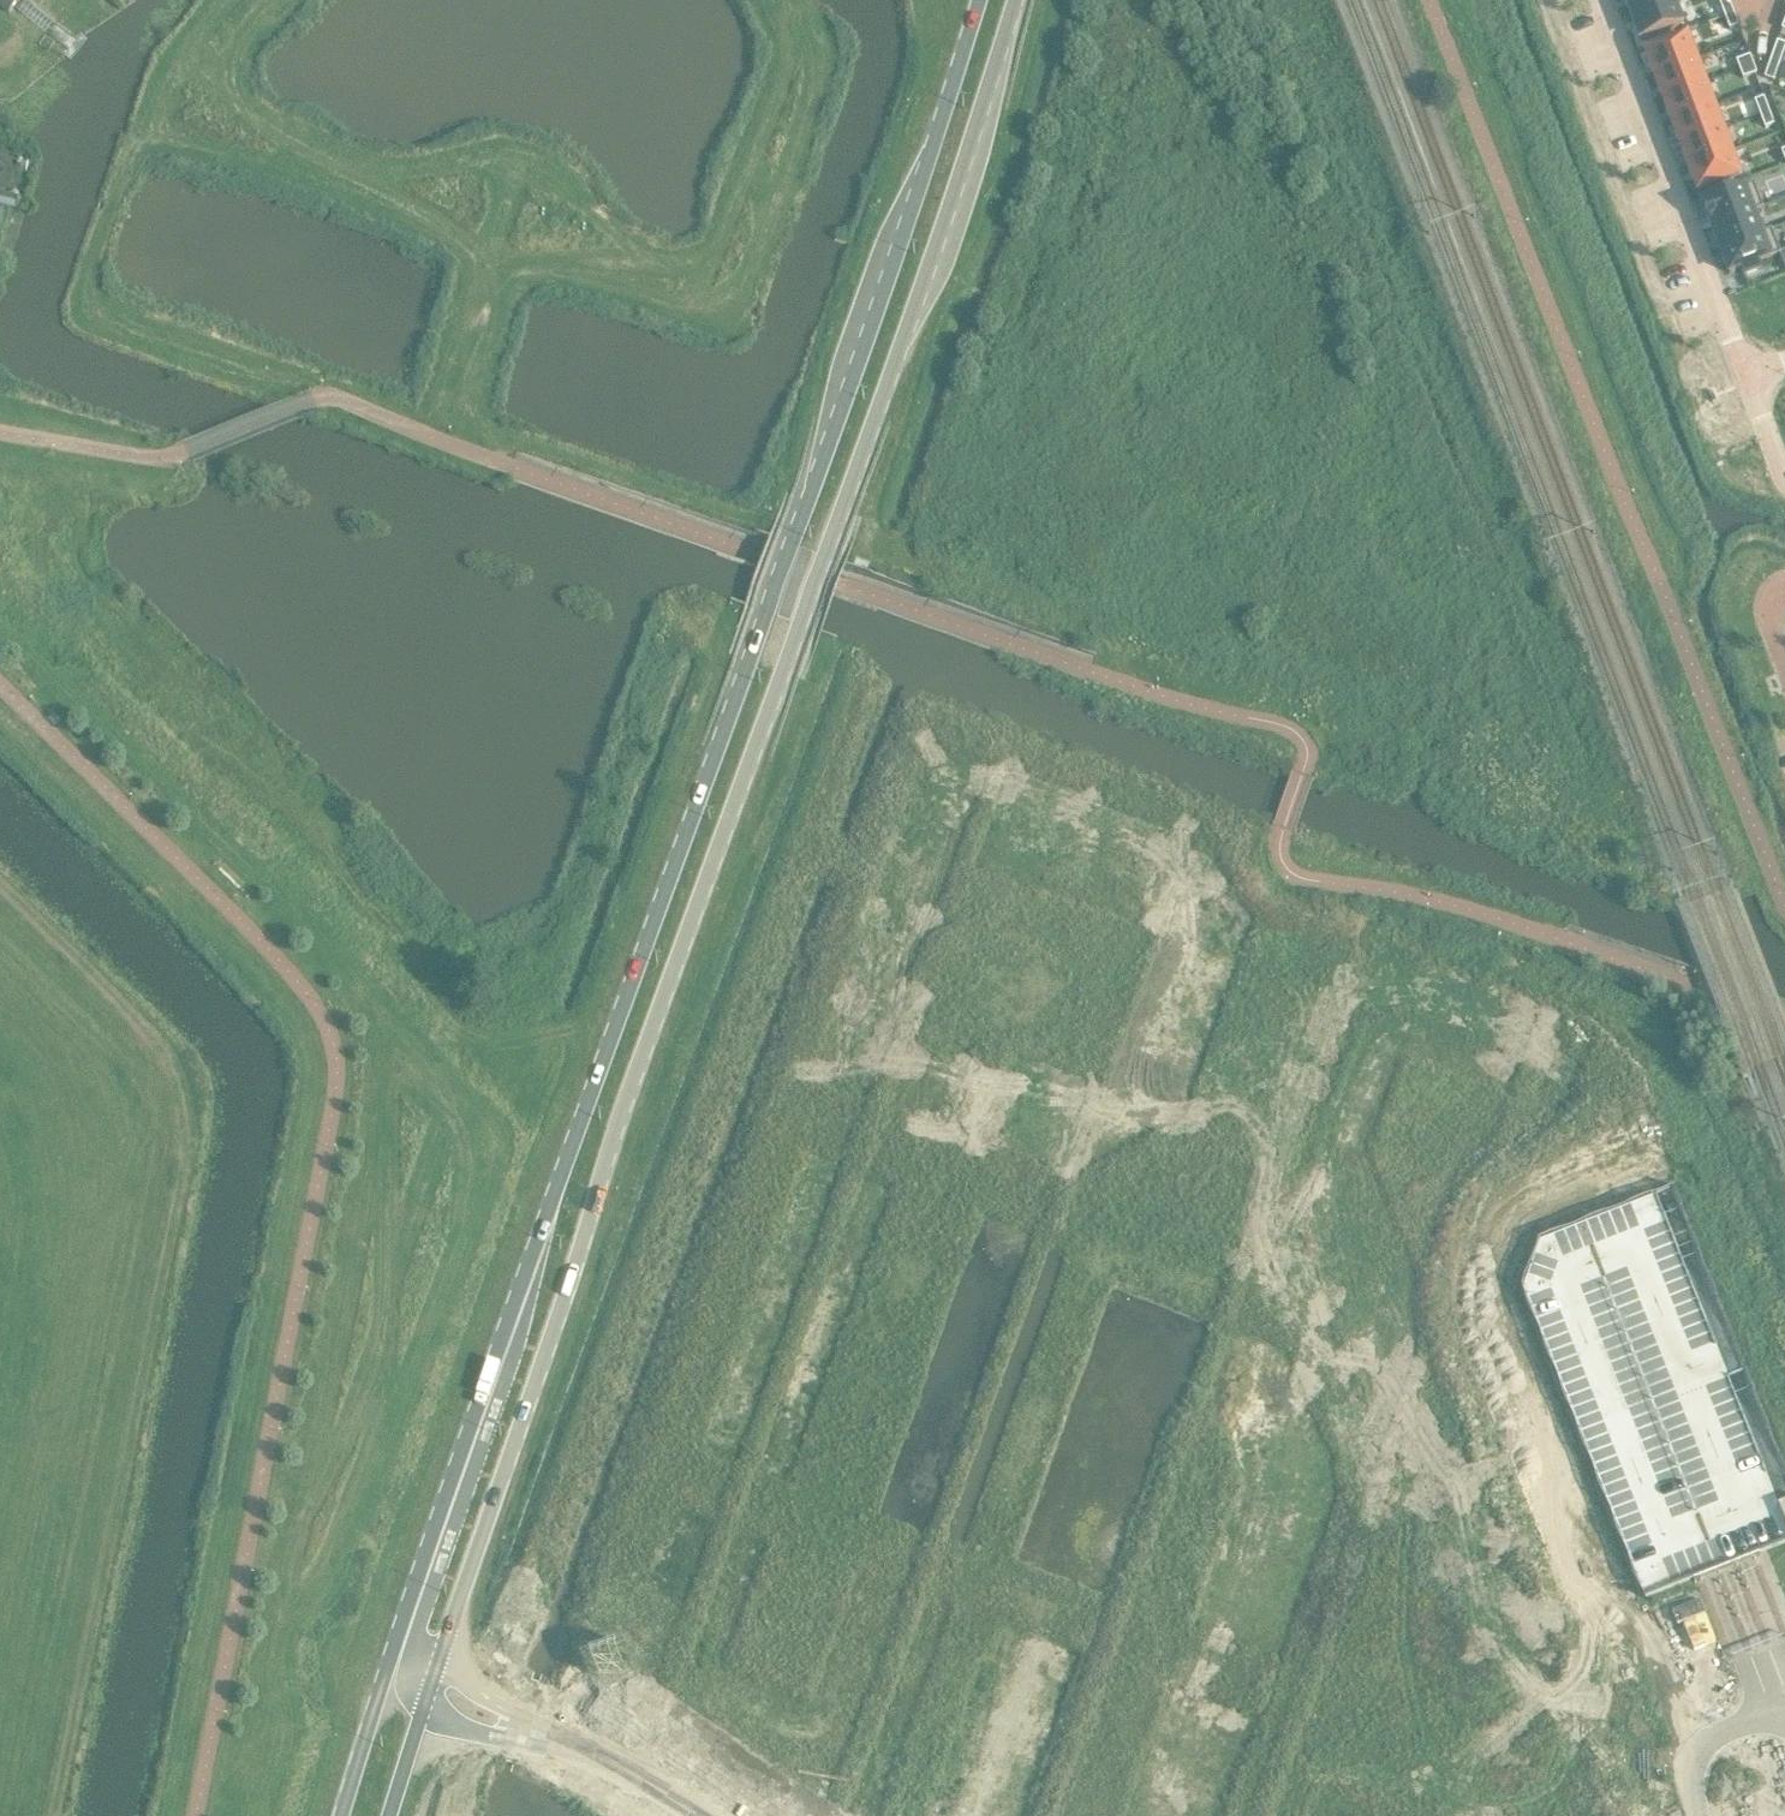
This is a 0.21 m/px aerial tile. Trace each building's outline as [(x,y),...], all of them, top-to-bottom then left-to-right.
[(19,0),(0,0),(0,6),(9,13),(19,0)] [(1632,16),(1673,1),(1672,0),(1626,0),(1632,16)] [(1719,2),(1724,15),(1733,12),(1729,0),(1724,0),(1719,2)] [(1673,1),(1632,16),(1641,40),(1682,25),(1673,1)] [(1733,12),(1724,15),(1730,29),(1738,25),(1733,12)] [(1686,36),(1646,51),(1655,75),(1695,60),(1686,36)] [(1771,59),(1780,62),(1784,49),(1784,44),(1777,41),(1771,59)] [(1750,55),(1736,60),(1740,69),(1753,64),(1750,55)] [(1771,59),(1765,78),(1774,81),(1780,62),(1771,59)] [(1695,60),(1655,75),(1663,98),(1704,83),(1695,60)] [(1753,64),(1740,69),(1743,78),(1757,73),(1753,64)] [(1704,83),(1663,98),(1672,121),(1713,106),(1704,83)] [(1764,97),(1755,101),(1760,114),(1769,111),(1764,97)] [(1713,106),(1672,121),(1681,144),(1721,129),(1713,106)] [(1775,124),(1769,111),(1760,115),(1766,128),(1775,124)] [(1721,129),(1681,144),(1690,167),(1730,152),(1721,129)] [(1730,152),(1690,167),(1699,191),(1739,176),(1730,152)] [(1754,183),(1703,202),(1712,226),(1752,211),(1752,212),(1763,208),(1763,207),(1754,183)] [(1752,211),(1712,226),(1720,249),(1761,234),(1760,233),(1752,212),(1752,211)] [(1761,234),(1720,249),(1730,273),(1741,269),(1743,276),(1762,269),(1759,262),(1781,254),(1772,230),(1771,228),(1760,233),(1761,234)] [(1674,1187),(1539,1240),(1523,1287),(1644,1597),(1708,1571),(1744,1556),(1784,1540),(1784,1475),(1674,1187)]
